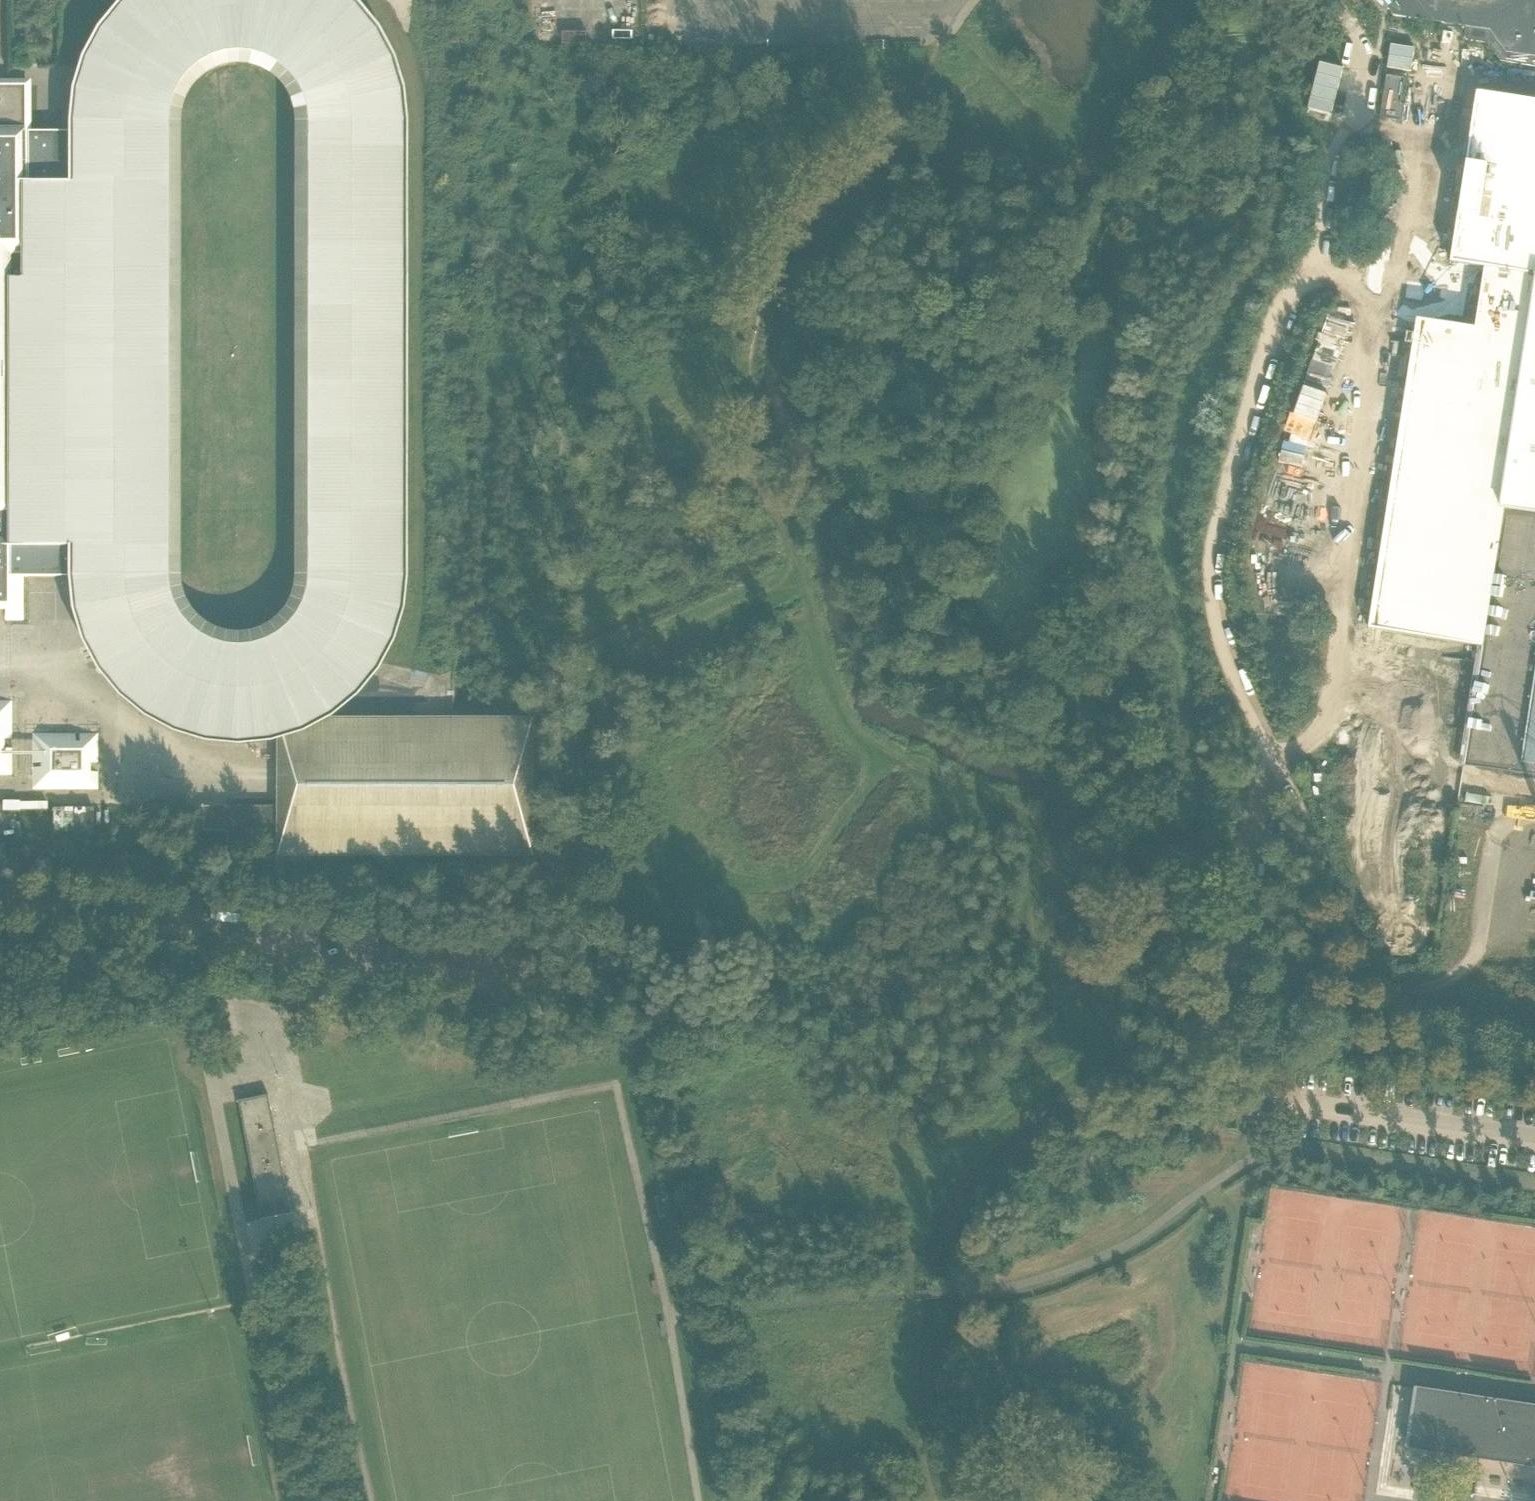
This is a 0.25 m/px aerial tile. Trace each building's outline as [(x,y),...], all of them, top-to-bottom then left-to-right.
[(36,188),(33,191),(30,191),(30,292),(14,292),(14,490),(21,490),(22,490),(23,538),(14,538),(14,546),(22,546),(22,576),(65,576),(79,576),(81,605),(86,619),(90,635),(87,636),(87,637),(93,634),(107,659),(101,663),(101,664),(105,661),(124,685),(148,705),(175,720),(204,729),(235,732),(266,728),(264,717),(290,709),(315,696),(321,706),(345,685),(365,662),(376,641),(377,639),(379,635),(388,606),(391,575),(391,545),(391,273),(391,181),(392,151),(391,121),(389,90),(383,72),(380,61),(378,57),(376,55),(365,34),(346,10),(333,0),(307,0),(324,9),(344,29),(370,72),(379,118),(378,570),(378,586),(367,632),(341,672),(303,702),(258,717),(210,717),(165,701),(128,671),(102,630),(92,584),(92,268),(92,140),(92,128),(101,72),(122,33),(157,1),(159,0),(137,0),(125,10),(105,34),(94,56),(93,58),(91,61),(89,68),(88,72),(82,90),(79,121),(79,130),(66,130),(30,130),(26,130),(25,132),(22,135),(22,149),(30,149),(33,149),(36,152),(36,188)] [(92,128),(92,140),(92,268),(92,584),(102,630),(128,671),(165,701),(210,717),(258,717),(303,702),(341,672),(367,632),(378,586),(378,570),(379,118),(370,72),(344,29),(324,9),(307,0),(159,0),(157,1),(122,33),(101,72),(92,128)] [(554,24),(554,38),(729,38),(729,23),(729,8),(554,8),(554,24)] [(1386,75),(1380,117),(1401,121),(1404,104),(1400,103),(1404,78),(1402,78),(1397,77),(1386,75)] [(4,609),(5,620),(23,620),(22,576),(22,546),(14,546),(14,538),(23,538),(22,490),(21,490),(14,490),(14,292),(30,292),(30,191),(30,149),(22,149),(22,135),(25,132),(26,130),(30,130),(30,79),(0,79),(0,609),(4,609)] [(1462,328),(1434,323),(1420,398),(1410,396),(1369,623),(1482,643),(1463,765),(1534,776),(1534,106),(1476,97),(1450,260),(1474,264),(1462,328)] [(11,774),(11,748),(3,748),(3,739),(11,739),(11,701),(0,701),(0,774),(11,774)] [(531,722),(276,723),(277,860),(532,859),(531,722)] [(32,767),(32,789),(97,789),(97,772),(89,772),(89,762),(97,762),(97,733),(79,733),(79,741),(75,741),(75,734),(32,734),(32,763),(40,763),(40,767),(32,767)] [(2,809),(19,809),(19,800),(2,800),(2,809)] [(46,800),(19,800),(19,809),(47,809),(46,800)] [(226,842),(250,842),(250,830),(274,830),(274,805),(202,806),(202,831),(226,831),(226,842)] [(70,825),(103,827),(104,814),(91,814),(92,807),(77,806),(76,815),(70,815),(70,825)] [(238,1100),(261,1219),(291,1213),(268,1094),(238,1100)] [(1449,1392),(1449,1393),(1452,1394),(1450,1408),(1433,1405),(1427,1444),(1534,1460),(1534,1405),(1449,1392)] [(1523,1478),(1522,1488),(1534,1489),(1534,1479),(1523,1478)]
